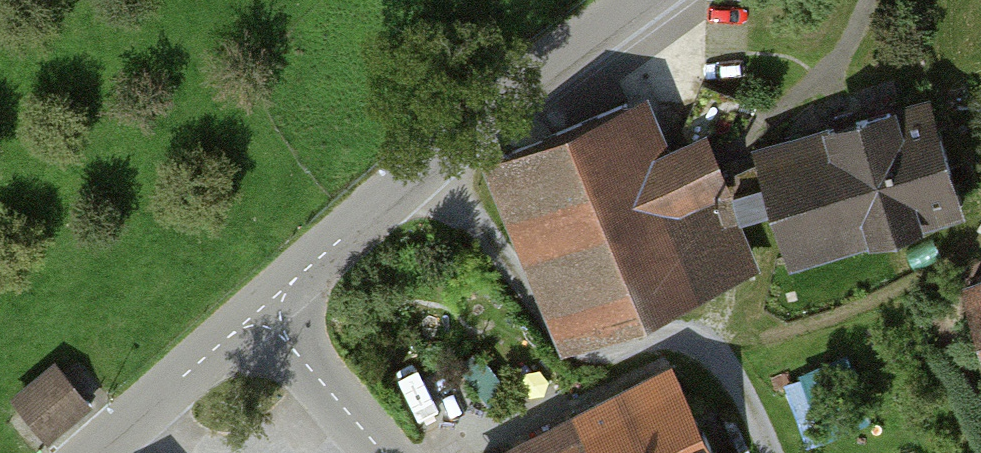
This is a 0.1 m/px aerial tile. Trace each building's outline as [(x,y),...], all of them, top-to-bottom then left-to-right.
[(978,215),(941,93),(770,145),(807,267),(978,215)] [(660,105),(503,165),(575,354),(767,280),(711,136),(677,149),(660,105)] [(967,289),(980,333),(980,284),(967,289)] [(83,400),(57,368),(18,400),(45,432),(83,400)] [(685,369),(519,452),(728,452),(685,369)]
